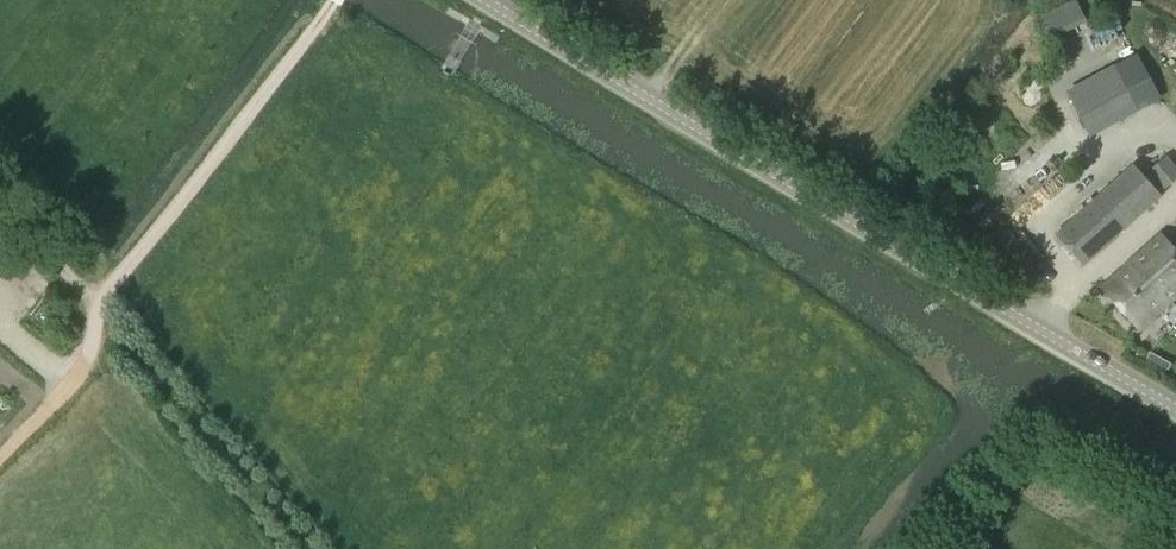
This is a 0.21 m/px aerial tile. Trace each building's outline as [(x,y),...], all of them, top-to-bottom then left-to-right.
[(1039,17),(1048,36),(1085,17),(1077,0),(1073,0),(1039,17)] [(1132,107),(1112,71),(1101,77),(1100,76),(1071,92),(1072,93),(1070,95),(1089,129),(1091,128),(1092,129),(1132,107)] [(1168,156),(1163,160),(1163,159),(1148,172),(1163,191),(1175,180),(1175,166),(1168,156)] [(1082,266),(1161,197),(1134,166),(1055,235),(1082,266)] [(1175,299),(1175,253),(1160,235),(1100,289),(1138,332),(1175,299)]
